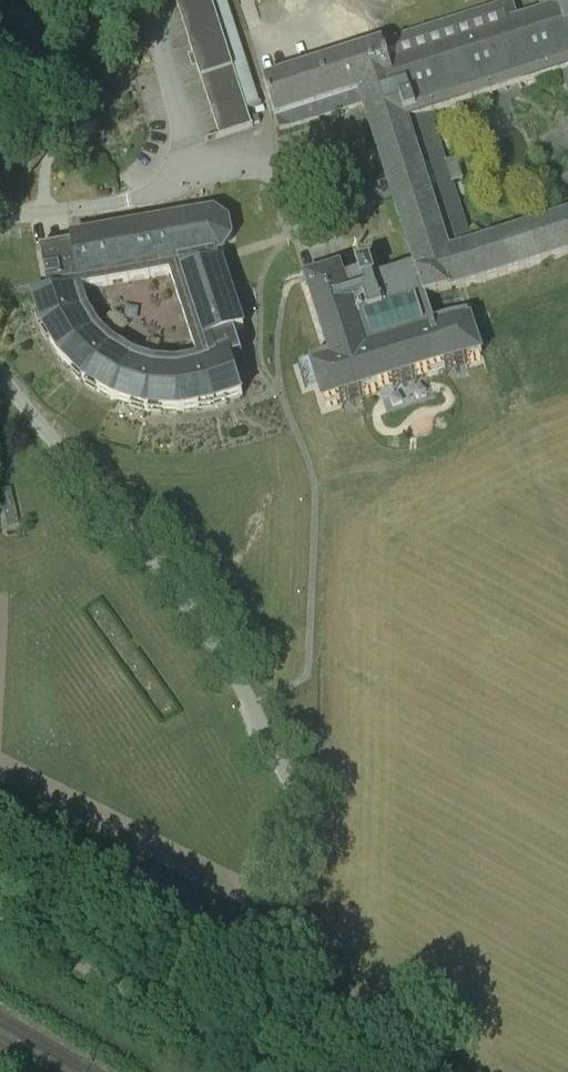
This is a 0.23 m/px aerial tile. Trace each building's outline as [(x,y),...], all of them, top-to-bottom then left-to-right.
[(189,45),(219,138),(252,127),(233,69),(211,0),(175,0),(190,45),(189,45)] [(470,320),(468,315),(434,326),(426,300),(567,255),(567,216),(473,246),(452,180),(462,177),(456,157),(445,160),(431,115),(562,73),(567,91),(567,0),(539,0),(543,12),(517,20),(511,3),(264,83),(280,131),(363,104),(415,267),(374,280),(369,267),(358,270),(359,274),(342,280),(339,269),(305,280),(330,358),(310,364),(298,368),(305,388),(317,384),(324,406),(482,356),(471,320),(470,320)] [(551,99),(555,111),(563,109),(567,126),(567,93),(551,99)] [(213,256),(222,254),(232,240),(229,223),(214,213),(71,238),(72,244),(40,250),(48,295),(33,298),(43,331),(61,360),(85,384),(114,402),(147,412),(181,414),(214,407),(243,398),(232,363),(243,359),(234,334),(244,331),(222,263),(215,264),(213,256)]
